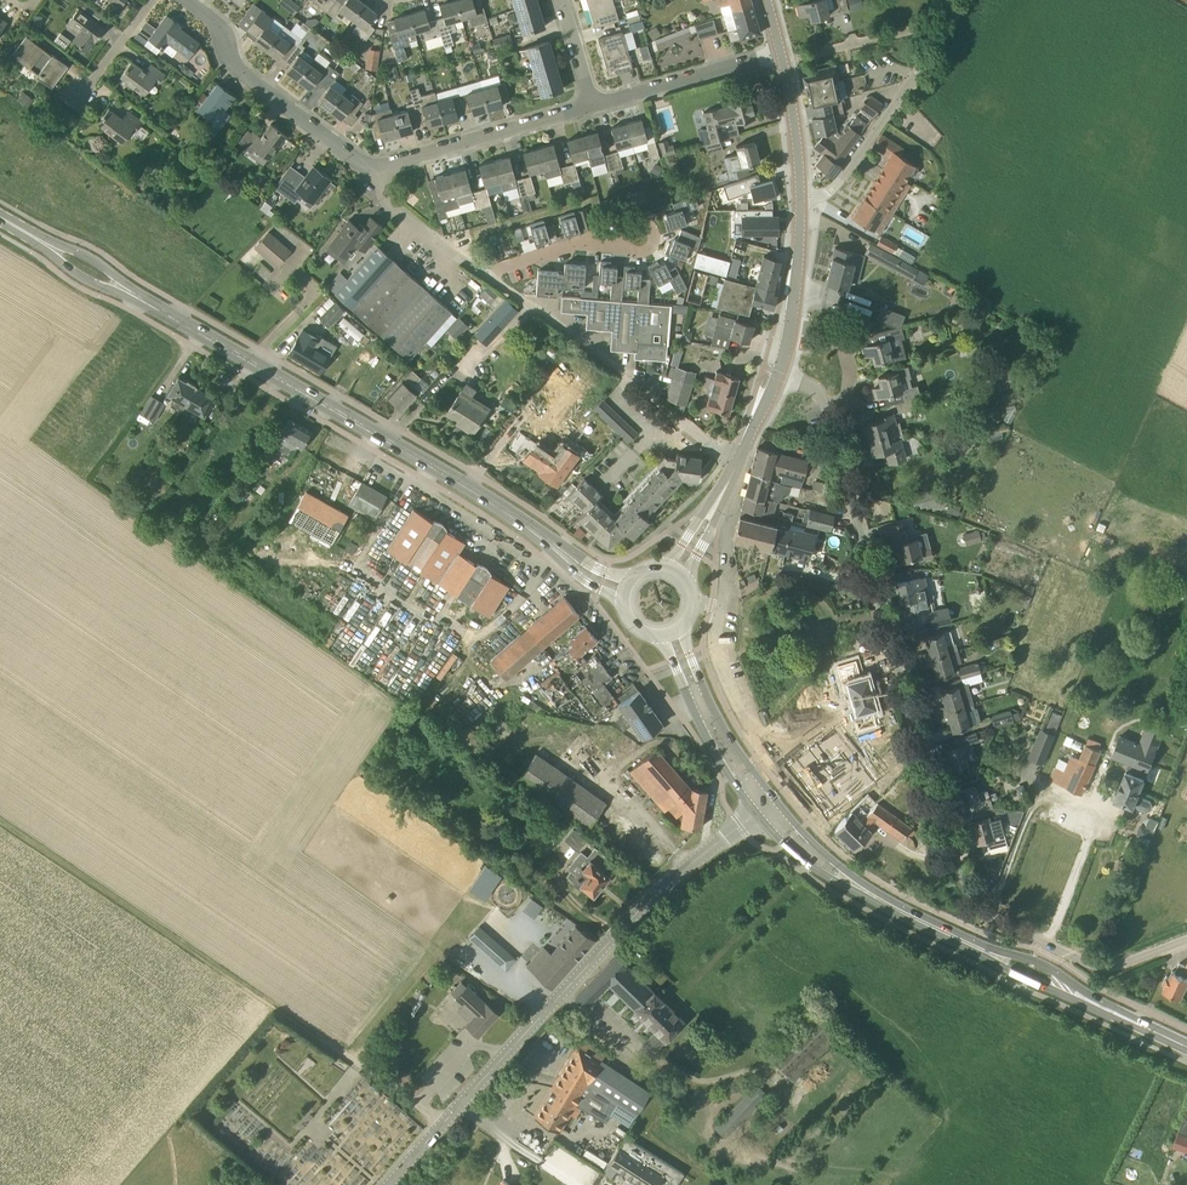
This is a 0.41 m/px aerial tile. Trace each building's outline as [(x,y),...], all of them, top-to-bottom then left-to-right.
[(300,7),(292,0),(280,0),(279,2),(294,14),(300,7)] [(314,2),(327,12),(335,0),(315,0),(314,2)] [(363,3),(359,0),(346,0),(343,4),(338,0),(335,0),(327,12),(340,21),(346,13),(352,18),(363,3)] [(444,46),(453,44),(450,32),(456,30),(453,21),(461,18),(456,0),(441,5),(444,17),(436,20),(441,35),(444,46)] [(482,2),(481,0),(480,0),(482,6),(475,8),(473,0),(457,0),(456,0),(461,18),(462,18),(469,16),(472,26),(487,21),(486,18),(486,16),(482,2)] [(482,1),(487,16),(493,14),(494,14),(490,0),(486,0),(482,1)] [(537,2),(537,0),(514,0),(516,8),(537,2)] [(589,9),(613,2),(613,1),(618,0),(587,0),(589,9)] [(721,7),(723,15),(733,12),(732,10),(752,4),(751,0),(719,0),(721,7)] [(825,0),(817,0),(797,5),(799,16),(809,13),(811,20),(829,15),(825,0)] [(848,10),(846,0),(838,0),(841,12),(848,10)] [(863,6),(861,0),(848,0),(851,10),(863,6)] [(520,20),(541,14),(537,2),(516,8),(520,20)] [(595,27),(619,20),(613,2),(589,9),(595,27)] [(368,23),(376,13),(363,3),(352,18),(353,18),(359,23),(353,31),(366,41),(375,28),(368,23)] [(727,31),(730,41),(761,33),(752,4),(732,10),(733,12),(737,28),(727,31)] [(266,50),(279,33),(267,24),(272,17),(266,13),(267,11),(260,5),(255,12),(258,15),(245,32),(255,40),(254,41),(266,50)] [(90,6),(87,10),(99,20),(102,15),(90,6)] [(95,43),(106,28),(79,8),(68,23),(80,31),(73,40),(88,51),(94,42),(95,43)] [(628,22),(641,19),(638,9),(625,13),(628,22)] [(423,30),(426,39),(441,35),(436,20),(428,22),(425,10),(409,14),(415,32),(423,30)] [(398,61),(408,58),(404,46),(410,44),(407,34),(415,32),(409,14),(394,18),(398,31),(390,33),(398,61)] [(515,35),(544,26),(541,14),(520,20),(521,25),(512,27),(515,35)] [(35,15),(33,26),(42,27),(43,16),(35,15)] [(199,43),(179,27),(180,25),(167,15),(149,38),(163,49),(168,42),(188,57),(199,43)] [(497,16),(489,19),(491,25),(499,22),(497,16)] [(718,33),(713,18),(695,25),(699,38),(718,33)] [(631,32),(644,28),(641,19),(628,22),(631,32)] [(311,28),(304,22),(300,26),(308,32),(311,28)] [(299,42),(302,39),(295,33),(285,25),(279,33),(266,50),(278,59),(280,56),(285,60),(299,42)] [(656,26),(647,32),(652,40),(661,34),(656,26)] [(603,57),(628,50),(622,32),(598,39),(603,57)] [(495,48),(513,43),(510,33),(493,39),(495,48)] [(51,56),(26,37),(13,54),(38,73),(36,76),(52,88),(53,87),(52,87),(63,73),(64,73),(69,66),(52,54),(51,56)] [(298,80),(310,63),(314,58),(303,49),(305,47),(299,42),(302,39),(299,42),(285,60),(291,65),(286,71),(298,80)] [(531,59),(552,53),(549,41),(519,50),(521,57),(530,55),(531,59)] [(479,43),(471,45),(473,53),(482,51),(479,43)] [(647,46),(639,48),(643,60),(651,58),(647,46)] [(495,50),(487,53),(488,57),(493,60),(498,58),(495,50)] [(609,75),(622,71),(633,68),(628,50),(603,57),(609,75)] [(535,71),(556,65),(552,53),(531,59),(535,71)] [(345,55),(341,60),(348,65),(352,60),(345,55)] [(328,64),(326,67),(314,58),(310,63),(298,80),(310,89),(316,81),(321,85),(334,69),(328,64)] [(146,71),(132,61),(121,76),(144,94),(155,80),(159,83),(165,75),(151,64),(146,71)] [(366,61),(365,69),(377,70),(378,63),(366,61)] [(318,101),(329,110),(342,94),(330,85),(339,73),(336,70),(341,63),(340,62),(334,69),(321,85),(327,89),(318,101)] [(185,64),(180,70),(187,75),(187,74),(191,69),(191,68),(185,64)] [(538,83),(559,76),(556,65),(535,71),(538,83)] [(840,98),(837,80),(839,80),(836,65),(815,70),(816,73),(803,76),(805,87),(810,86),(811,92),(806,93),(809,104),(809,105),(820,103),(840,98)] [(396,66),(386,68),(389,78),(399,76),(396,66)] [(533,97),(563,89),(559,76),(538,83),(539,87),(531,90),(533,97)] [(510,100),(505,82),(504,77),(499,78),(500,83),(482,89),(488,110),(503,105),(502,100),(509,98),(510,100)] [(743,79),(736,81),(738,90),(745,88),(743,79)] [(219,94),(214,90),(218,84),(217,83),(200,107),(210,114),(204,123),(217,132),(230,115),(224,110),(234,96),(224,88),(219,94)] [(488,110),(482,89),(460,95),(465,113),(464,111),(471,109),(473,114),(488,110)] [(23,90),(16,99),(28,108),(35,99),(23,90)] [(465,113),(460,95),(458,90),(451,92),(452,97),(437,101),(443,122),(458,118),(457,113),(464,111),(465,113)] [(415,108),(420,126),(419,123),(426,121),(428,127),(443,122),(437,101),(434,91),(421,95),(412,98),(415,108)] [(203,93),(197,100),(202,104),(207,97),(203,93)] [(357,98),(351,93),(347,98),(342,94),(329,110),(341,119),(343,117),(349,121),(348,122),(352,124),(358,116),(354,114),(363,103),(357,98)] [(882,103),(871,95),(866,102),(864,100),(859,107),(873,116),(882,103)] [(705,144),(720,140),(720,139),(728,137),(725,124),(733,122),(733,124),(755,118),(750,98),(729,103),(729,106),(704,113),(708,128),(706,129),(709,137),(703,138),(705,144)] [(844,113),(840,98),(820,103),(809,105),(809,104),(805,105),(808,118),(812,117),(815,134),(823,132),(833,130),(836,130),(833,116),(844,113)] [(398,135),(391,108),(371,114),(370,121),(375,139),(374,136),(382,134),(383,139),(398,135)] [(420,126),(415,108),(393,114),(391,108),(398,135),(414,131),(412,125),(419,123),(420,126)] [(122,119),(109,109),(102,117),(103,118),(98,124),(123,142),(133,128),(136,130),(143,122),(128,111),(122,119)] [(837,163),(867,124),(856,116),(849,125),(847,124),(837,137),(834,134),(833,130),(823,132),(823,134),(814,147),(823,154),(816,163),(834,176),(842,166),(837,163)] [(644,128),(642,119),(626,123),(632,144),(635,152),(649,149),(652,159),(660,157),(651,126),(644,128)] [(626,123),(611,127),(617,148),(632,144),(626,123)] [(269,158),(286,135),(271,124),(261,137),(254,131),(253,133),(249,130),(239,142),(252,151),(255,147),(269,158)] [(603,152),(598,131),(582,136),(588,156),(591,166),(605,162),(608,172),(616,170),(611,153),(604,155),(603,152)] [(882,152),(890,141),(881,134),(873,146),(882,152)] [(573,161),(588,156),(582,136),(567,140),(573,161)] [(659,142),(663,155),(675,152),(673,144),(669,145),(667,139),(659,142)] [(723,150),(720,140),(705,144),(708,154),(723,150)] [(731,179),(750,173),(748,166),(753,164),(752,163),(760,161),(754,141),(736,146),(738,153),(724,157),(728,171),(731,179)] [(564,184),(572,182),(567,166),(560,168),(559,165),(554,144),(538,148),(544,169),(549,186),(563,182),(564,184)] [(529,173),(544,169),(538,148),(523,152),(529,173)] [(619,151),(611,153),(616,170),(623,167),(619,151)] [(851,217),(861,223),(874,231),(875,230),(906,181),(910,175),(912,176),(915,175),(918,170),(917,167),(916,166),(916,165),(893,151),(851,217)] [(527,194),(523,178),(516,180),(515,177),(509,156),(494,160),(500,181),(505,199),(519,195),(520,197),(519,197),(524,213),(532,211),(529,201),(527,194)] [(485,186),(500,181),(494,160),(479,165),(485,186)] [(289,169),(291,166),(294,162),(294,161),(277,183),(278,184),(285,189),(282,193),(295,203),(300,195),(312,204),(314,201),(329,181),(335,186),(336,185),(312,168),(306,177),(302,183),(295,177),(296,175),(296,176),(297,175),(289,169)] [(655,162),(650,171),(658,175),(663,167),(655,162)] [(572,182),(579,180),(575,163),(567,166),(572,182)] [(472,192),(471,190),(465,168),(450,173),(459,204),(473,200),(476,209),(484,207),(479,190),(472,192)] [(439,219),(447,217),(445,210),(460,206),(459,204),(450,173),(435,177),(436,180),(429,182),(435,203),(439,219)] [(759,173),(725,185),(729,198),(751,189),(754,201),(764,199),(764,200),(777,197),(773,179),(761,182),(759,173)] [(523,178),(527,194),(534,193),(535,192),(531,176),(523,178)] [(677,186),(674,195),(683,197),(686,189),(677,186)] [(484,207),(491,205),(487,188),(479,190),(484,207)] [(534,193),(527,194),(529,201),(536,199),(534,193)] [(268,195),(259,208),(271,217),(274,212),(270,208),(276,201),(272,198),(268,195)] [(698,205),(695,196),(673,203),(675,210),(666,213),(668,219),(664,220),(667,229),(688,222),(684,210),(698,205)] [(584,229),(591,227),(586,208),(579,210),(584,229)] [(494,210),(486,212),(488,220),(496,218),(494,210)] [(579,231),(574,212),(560,216),(565,235),(579,231)] [(745,214),(745,239),(781,239),(782,214),(745,214)] [(365,251),(383,226),(370,217),(361,229),(349,220),(330,245),(326,250),(344,263),(358,245),(365,251)] [(549,239),(547,233),(546,227),(544,220),(530,224),(535,243),(549,239)] [(691,245),(698,247),(701,236),(681,229),(678,238),(674,237),(672,243),(669,241),(665,252),(685,259),(691,245)] [(278,267),(293,251),(270,231),(255,247),(278,267)] [(897,246),(897,245),(881,236),(877,245),(893,253),(897,246)] [(865,253),(912,279),(918,269),(871,243),(865,253)] [(409,359),(452,311),(377,245),(378,245),(335,293),(380,332),(379,333),(409,359)] [(897,246),(893,253),(898,256),(902,249),(897,246)] [(849,280),(856,252),(835,247),(826,282),(847,288),(849,280)] [(495,248),(487,251),(489,258),(497,256),(495,248)] [(697,253),(693,266),(726,275),(730,263),(697,253)] [(764,256),(757,280),(756,284),(776,289),(784,261),(764,256)] [(732,258),(730,266),(738,268),(740,260),(732,258)] [(600,261),(599,275),(599,283),(612,284),(610,299),(620,300),(621,288),(622,276),(615,276),(616,266),(609,265),(610,262),(600,261)] [(678,291),(687,285),(674,266),(668,270),(663,261),(658,264),(656,261),(648,266),(659,285),(670,278),(678,291)] [(538,270),(536,293),(557,295),(558,285),(563,286),(563,287),(584,288),(585,265),(565,264),(564,272),(564,273),(559,273),(559,272),(538,270)] [(637,289),(636,301),(647,302),(649,280),(639,279),(640,271),(633,270),(634,267),(623,266),(622,276),(621,288),(637,289)] [(711,275),(709,282),(717,284),(717,285),(718,282),(720,277),(711,275)] [(754,292),(745,290),(747,284),(725,278),(718,307),(749,315),(752,302),(773,308),(776,294),(775,294),(776,289),(756,284),(754,292)] [(487,286),(479,294),(490,304),(498,296),(487,286)] [(678,295),(675,302),(682,304),(684,297),(678,295)] [(670,305),(562,296),(561,311),(587,313),(586,328),(612,330),(611,349),(637,351),(637,350),(643,350),(643,352),(652,353),(653,343),(667,344),(670,305)] [(329,326),(345,310),(336,301),(327,311),(321,316),(320,317),(329,326)] [(322,305),(316,311),(321,316),(327,311),(322,305)] [(881,305),(875,318),(896,327),(900,326),(904,315),(881,305)] [(488,339),(506,319),(496,310),(478,330),(488,339)] [(749,341),(754,325),(738,321),(738,319),(719,314),(711,345),(728,347),(731,336),(749,341)] [(457,339),(469,326),(459,316),(446,329),(457,339)] [(896,327),(885,330),(885,331),(887,337),(903,333),(901,325),(900,326),(896,327)] [(319,339),(303,329),(299,337),(289,354),(320,372),(330,355),(314,346),(319,339)] [(902,346),(890,349),(888,339),(870,344),(862,347),(864,356),(872,354),(874,363),(892,358),(893,361),(905,357),(902,346)] [(678,366),(681,351),(675,350),(671,364),(678,366)] [(1027,365),(1023,374),(1028,376),(1032,368),(1027,365)] [(899,381),(909,378),(911,378),(908,366),(895,369),(896,372),(878,377),(881,386),(873,388),(876,398),(902,390),(905,400),(918,396),(920,395),(918,385),(912,386),(901,389),(899,381)] [(692,383),(695,372),(675,367),(672,377),(674,377),(692,383)] [(412,370),(388,396),(402,409),(415,393),(419,388),(414,384),(420,377),(412,370)] [(724,373),(717,371),(715,378),(704,375),(701,386),(712,389),(733,395),(738,377),(724,373)] [(187,381),(178,376),(168,391),(178,397),(174,403),(182,408),(181,410),(182,409),(185,404),(196,385),(187,380),(187,381)] [(667,400),(676,402),(685,405),(692,383),(674,377),(667,400)] [(204,415),(214,397),(196,387),(197,385),(196,385),(185,404),(182,409),(181,410),(187,414),(191,408),(204,415)] [(728,413),(733,395),(712,389),(706,407),(728,413)] [(472,433),(486,412),(490,406),(471,394),(470,395),(462,390),(446,412),(465,424),(463,427),(472,433)] [(154,420),(165,403),(152,395),(142,413),(154,420)] [(907,410),(921,406),(918,396),(905,400),(905,401),(896,403),(898,412),(907,410)] [(504,399),(497,407),(508,416),(515,408),(504,399)] [(598,414),(608,404),(602,399),(593,409),(598,414)] [(676,402),(674,409),(683,412),(685,405),(676,402)] [(605,420),(614,410),(608,404),(598,414),(605,420)] [(1007,413),(1003,421),(1009,424),(1015,414),(1017,414),(1014,404),(1005,407),(1007,413)] [(614,410),(605,420),(610,426),(620,416),(614,410)] [(896,423),(893,413),(876,418),(877,421),(865,424),(867,431),(865,431),(867,440),(902,430),(899,422),(896,423)] [(617,432),(626,421),(620,416),(610,426),(617,432)] [(534,465),(551,476),(554,478),(552,480),(558,484),(570,466),(573,468),(587,447),(541,417),(528,437),(520,432),(509,448),(534,465)] [(271,448),(275,451),(291,459),(299,445),(302,447),(312,431),(288,418),(279,434),(271,448)] [(623,437),(632,427),(626,421),(617,432),(623,437)] [(1007,425),(987,430),(988,434),(1008,429),(1007,425)] [(628,443),(638,433),(632,427),(623,437),(628,443)] [(905,458),(900,439),(904,438),(902,430),(867,440),(870,448),(871,447),(873,454),(885,451),(889,463),(905,458)] [(256,465),(266,452),(258,447),(249,459),(256,465)] [(783,475),(781,480),(780,483),(791,485),(800,487),(801,487),(808,460),(778,452),(757,447),(751,471),(772,477),(773,472),(783,475)] [(698,481),(701,457),(677,453),(676,459),(668,458),(664,455),(657,463),(659,466),(627,500),(630,502),(614,518),(596,500),(602,494),(584,478),(567,496),(584,512),(578,518),(608,547),(625,529),(632,536),(649,519),(646,516),(682,478),(698,481)] [(751,471),(745,495),(765,501),(766,499),(776,501),(779,502),(780,498),(782,499),(784,493),(787,494),(789,493),(791,485),(780,483),(771,481),(772,477),(751,471)] [(813,481),(812,490),(821,491),(823,483),(813,481)] [(375,518),(387,496),(362,482),(353,497),(342,491),(335,505),(345,511),(350,504),(375,518)] [(943,497),(941,488),(918,494),(918,496),(905,499),(907,504),(917,502),(918,507),(921,506),(922,508),(930,508),(955,516),(958,506),(948,503),(947,496),(943,497)] [(765,501),(745,495),(740,515),(752,518),(754,510),(769,514),(773,515),(774,509),(776,501),(766,499),(765,501)] [(432,521),(413,508),(387,549),(489,616),(509,585),(491,573),(491,572),(477,563),(476,564),(458,552),(465,542),(447,530),(447,529),(433,519),(432,521)] [(733,540),(770,549),(776,525),(767,522),(769,514),(754,510),(752,518),(740,515),(733,540)] [(794,514),(783,511),(782,517),(792,520),(794,514)] [(831,526),(834,516),(811,511),(810,513),(808,522),(807,525),(830,530),(831,526)] [(911,540),(908,532),(906,522),(889,526),(896,552),(900,551),(902,561),(919,556),(920,561),(933,557),(930,544),(919,547),(916,538),(911,540)] [(783,552),(790,528),(776,525),(770,549),(783,552)] [(808,559),(814,534),(790,528),(783,552),(808,559)] [(981,542),(979,533),(978,530),(967,533),(970,545),(981,542)] [(349,540),(344,550),(353,554),(358,545),(349,540)] [(919,586),(917,579),(897,583),(898,585),(895,586),(897,592),(899,592),(901,602),(923,598),(924,601),(935,599),(939,598),(938,593),(934,593),(932,583),(919,586)] [(1023,591),(1019,601),(1028,605),(1032,595),(1031,595),(1025,592),(1023,591)] [(543,646),(577,617),(580,615),(564,596),(529,627),(543,646)] [(924,614),(908,618),(911,632),(952,623),(950,609),(924,614)] [(546,691),(586,660),(581,653),(597,640),(585,626),(570,640),(572,642),(549,660),(557,669),(539,682),(546,691)] [(506,678),(533,654),(543,646),(529,627),(518,637),(491,660),(506,678)] [(946,645),(942,632),(925,637),(929,651),(917,654),(919,661),(957,650),(955,643),(946,645)] [(1006,645),(1006,653),(1014,654),(1014,645),(1006,645)] [(952,664),(960,662),(957,650),(919,661),(921,667),(933,664),(937,678),(954,673),(952,664)] [(615,699),(604,683),(612,677),(594,654),(586,660),(546,691),(558,706),(575,693),(595,720),(617,704),(618,706),(619,705),(615,701),(616,700),(615,699)] [(852,659),(835,663),(842,687),(847,686),(853,708),(850,709),(855,726),(872,721),(868,706),(873,704),(865,674),(857,676),(852,659)] [(961,677),(981,672),(978,662),(958,668),(961,677)] [(623,730),(631,724),(636,731),(634,732),(639,739),(641,737),(642,738),(649,733),(652,737),(659,731),(664,728),(661,724),(662,723),(652,709),(635,685),(615,699),(616,700),(615,701),(619,705),(618,706),(624,713),(615,720),(623,730)] [(935,714),(964,706),(958,686),(941,691),(945,704),(933,708),(935,714)] [(973,703),(964,706),(935,714),(937,721),(948,718),(952,731),(979,724),(978,721),(980,720),(976,708),(974,708),(973,703)] [(765,708),(759,711),(762,720),(769,717),(765,708)] [(1014,722),(1013,720),(1020,718),(1018,711),(1011,713),(1011,711),(991,717),(994,727),(1014,722)] [(1053,711),(1046,729),(1055,732),(1062,714),(1053,711)] [(794,761),(788,765),(829,817),(834,812),(836,814),(877,781),(834,726),(831,729),(832,730),(822,737),(822,736),(808,747),(810,748),(798,758),(796,756),(792,759),(794,761)] [(1043,728),(1032,756),(1044,761),(1056,733),(1043,728)] [(1140,790),(1161,737),(1147,732),(1141,745),(1120,736),(1112,756),(1129,763),(1121,783),(1140,790)] [(950,768),(951,767),(968,762),(963,746),(972,743),(969,734),(952,739),(955,748),(945,751),(950,768)] [(1086,744),(1073,775),(1064,771),(1059,784),(1082,794),(1101,750),(1086,744)] [(700,827),(707,791),(693,788),(657,748),(630,770),(658,803),(665,811),(675,804),(682,812),(681,824),(700,827)] [(588,828),(606,803),(536,753),(518,779),(588,828)] [(1133,807),(1134,804),(1137,805),(1138,808),(1146,811),(1151,809),(1153,805),(1151,800),(1142,797),(1140,798),(1137,797),(1140,790),(1121,783),(1115,800),(1133,807)] [(977,793),(974,785),(957,791),(963,807),(972,804),(975,813),(993,806),(987,790),(977,793)] [(834,830),(854,848),(878,823),(902,841),(907,833),(911,836),(915,830),(886,810),(886,809),(885,809),(878,804),(878,803),(861,821),(852,813),(846,818),(834,830)] [(1018,825),(1024,810),(1003,806),(1007,821),(1018,825)] [(996,820),(995,815),(988,817),(988,816),(971,821),(971,822),(970,823),(972,828),(973,828),(977,842),(985,840),(988,849),(1007,844),(1000,819),(996,820)] [(619,845),(625,838),(600,819),(595,826),(619,845)] [(1147,838),(1151,829),(1141,825),(1137,834),(1147,838)] [(574,828),(564,839),(571,844),(580,833),(574,828)] [(585,887),(593,892),(609,874),(603,869),(611,860),(595,846),(588,856),(581,851),(567,868),(570,871),(566,876),(582,890),(585,887)] [(981,880),(987,887),(994,884),(997,879),(999,874),(992,871),(990,875),(989,877),(981,880)] [(534,917),(542,906),(531,897),(522,908),(534,917)] [(552,988),(595,939),(575,925),(551,953),(544,946),(526,965),(552,988)] [(506,970),(516,959),(480,926),(470,938),(506,970)] [(488,970),(464,954),(458,963),(482,980),(488,970)] [(627,966),(616,956),(576,997),(586,1008),(604,990),(608,984),(615,991),(633,972),(627,966)] [(1180,998),(1181,998),(1186,987),(1186,965),(1186,966),(1179,963),(1175,972),(1172,970),(1170,976),(1167,975),(1163,982),(1166,983),(1163,990),(1172,994),(1172,995),(1174,998),(1180,998)] [(656,1031),(674,1012),(633,972),(615,991),(656,1031)] [(473,993),(467,987),(457,998),(456,999),(463,1005),(466,1001),(473,993)] [(485,1003),(473,993),(466,1001),(478,1012),(467,1025),(478,1036),(498,1014),(486,1002),(485,1003)] [(793,1079),(841,1035),(819,1011),(772,1056),(793,1079)] [(657,1050),(683,1021),(674,1012),(656,1031),(646,1041),(657,1050)] [(636,1115),(650,1091),(600,1059),(577,1045),(534,1117),(559,1132),(575,1103),(604,1122),(616,1101),(626,1107),(625,1109),(636,1115)] [(520,1078),(527,1069),(517,1063),(510,1069),(520,1078)] [(726,1138),(768,1095),(757,1083),(714,1126),(726,1138)] [(1178,1132),(1173,1146),(1186,1151),(1186,1135),(1178,1132)] [(670,1164),(626,1135),(603,1171),(611,1177),(616,1169),(642,1184),(658,1184),(661,1184),(662,1184),(665,1182),(670,1184),(675,1184),(683,1173),(670,1164)]
